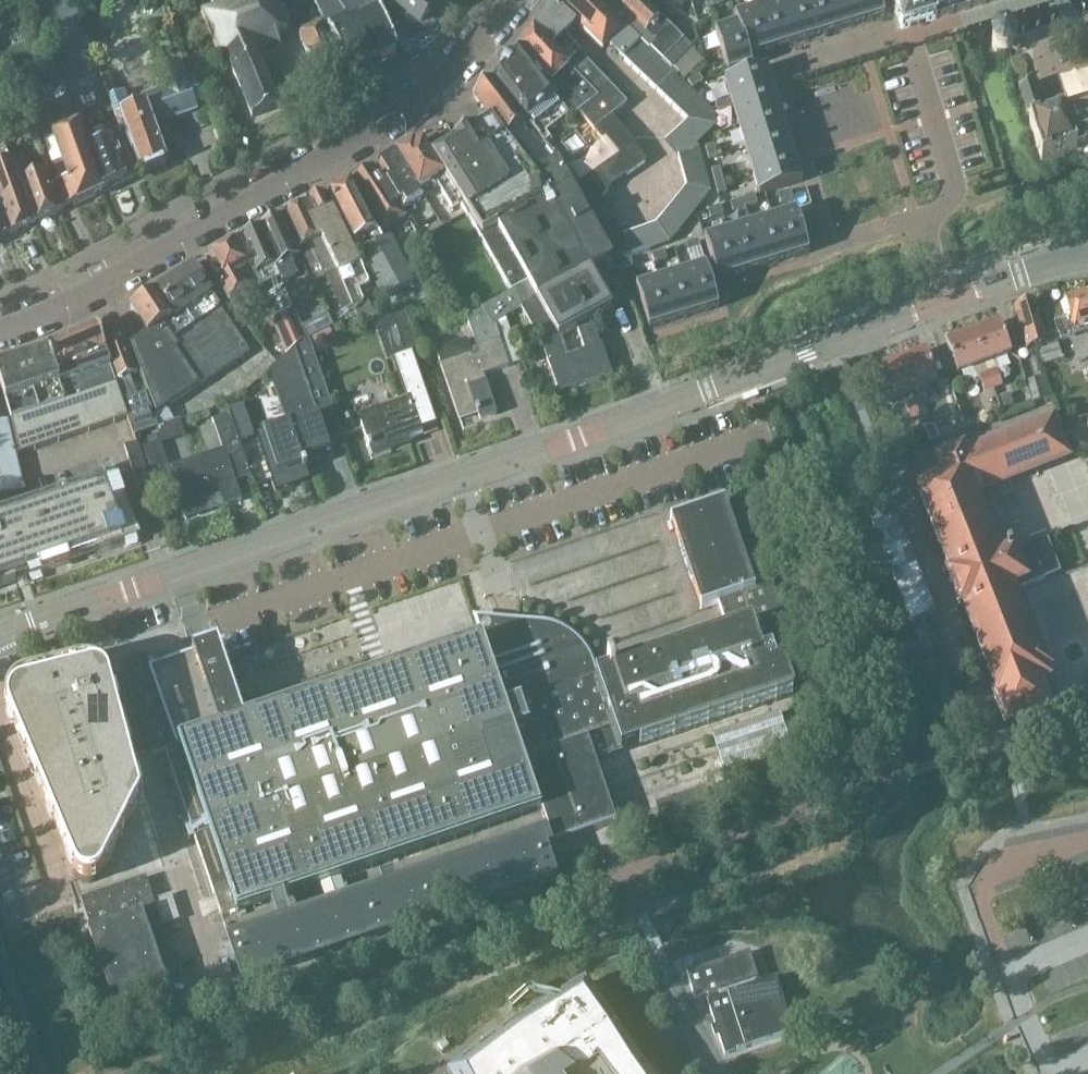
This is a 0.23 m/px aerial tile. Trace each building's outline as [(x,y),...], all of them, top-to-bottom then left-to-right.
[(42,9),(64,66),(91,56),(70,0),(66,0),(42,9)] [(200,12),(219,57),(225,55),(242,95),(251,118),(278,104),(263,67),(259,58),(280,49),(273,34),(286,29),(286,27),(287,21),(278,0),(228,0),(225,1),(213,6),(200,12)] [(322,20),(327,30),(328,29),(348,70),(367,61),(368,63),(379,58),(378,56),(397,46),(381,15),(376,6),(374,7),(373,4),(367,7),(364,0),(312,0),(322,20)] [(373,4),(374,7),(376,6),(381,15),(399,9),(403,13),(400,17),(414,28),(416,24),(419,26),(430,12),(428,10),(433,4),(436,6),(441,0),(370,0),(373,4)] [(578,111),(593,131),(610,117),(628,102),(612,85),(564,36),(569,32),(577,24),(554,0),(550,0),(543,10),(533,29),(534,30),(519,50),(556,91),(551,94),(572,117),(578,111)] [(577,24),(601,48),(606,43),(621,28),(591,0),(554,0),(577,24)] [(659,60),(680,40),(660,19),(660,18),(642,0),(597,0),(614,17),(621,10),(629,19),(623,25),(639,41),(646,47),(654,55),(659,60)] [(814,35),(809,16),(804,0),(785,0),(780,2),(793,45),(808,40),(807,37),(814,35)] [(809,16),(814,35),(822,33),(823,35),(838,31),(828,0),(804,0),(809,16)] [(838,31),(853,26),(852,24),(859,21),(853,0),(828,0),(838,31)] [(859,21),(867,19),(867,22),(884,17),(879,0),(853,0),(859,21)] [(901,29),(935,19),(958,12),(960,12),(999,0),(892,0),(901,29)] [(757,9),(769,49),(777,47),(778,49),(793,45),(780,2),(757,9)] [(762,51),(769,49),(757,9),(734,16),(736,24),(738,24),(749,58),(763,54),(762,51)] [(301,31),(300,35),(299,38),(319,84),(343,73),(321,21),(301,31)] [(751,67),(749,58),(738,24),(736,24),(714,31),(727,74),(751,67)] [(621,28),(606,43),(622,58),(639,41),(623,25),(621,28)] [(1007,53),(1010,51),(1016,40),(1016,39),(1016,38),(1015,36),(1015,35),(1014,34),(1013,32),(1011,30),(1009,29),(1007,29),(1005,28),(1003,28),(1000,29),(998,29),(997,30),(995,31),(994,33),(993,35),(992,37),(991,38),(991,41),(991,43),(992,45),(993,46),(993,48),(995,49),(996,51),(997,51),(1000,52),(1001,53),(1004,53),(1007,53)] [(622,58),(630,66),(646,47),(639,41),(622,58)] [(630,66),(638,73),(654,55),(646,47),(630,66)] [(510,59),(510,58),(500,69),(501,70),(493,78),(538,136),(540,139),(568,117),(517,51),(510,59)] [(638,73),(646,81),(662,63),(659,60),(654,55),(638,73)] [(139,96),(142,105),(145,104),(153,127),(198,111),(197,105),(203,103),(193,76),(187,78),(180,60),(153,69),(160,89),(139,96)] [(646,81),(654,89),(670,70),(662,63),(646,81)] [(731,104),(774,91),(769,76),(766,77),(765,70),(767,70),(766,68),(723,81),(731,104)] [(654,89),(662,96),(678,78),(670,70),(654,89)] [(118,113),(127,110),(121,93),(114,95),(107,75),(98,78),(111,116),(118,113)] [(704,83),(699,75),(688,82),(693,90),(704,83)] [(662,96),(670,103),(686,86),(678,79),(678,78),(662,96)] [(490,117),(504,137),(526,166),(548,149),(540,139),(538,136),(536,137),(493,79),(474,96),(490,117)] [(1034,83),(1019,87),(1017,88),(1025,111),(1041,106),(1034,83)] [(686,86),(670,103),(678,111),(693,93),(686,86)] [(774,91),(731,104),(734,113),(738,127),(781,114),(776,98),(773,99),(771,93),(774,92),(774,91)] [(701,101),(693,93),(678,111),(686,119),(701,101)] [(1087,145),(1087,97),(1083,99),(1084,103),(1029,119),(1042,159),(1087,145)] [(52,166),(59,184),(52,187),(60,211),(101,192),(85,149),(67,99),(34,111),(44,139),(50,137),(60,163),(52,166)] [(731,109),(728,100),(716,105),(719,113),(731,109)] [(679,127),(678,127),(695,144),(697,142),(703,136),(716,123),(712,111),(701,101),(686,119),(679,127)] [(166,162),(153,127),(145,104),(142,105),(127,110),(118,113),(138,174),(166,162)] [(745,149),(787,136),(783,121),(780,122),(778,115),(781,115),(781,114),(738,127),(745,149)] [(542,347),(560,337),(576,329),(582,326),(590,321),(612,309),(592,271),(611,261),(595,237),(589,228),(584,216),(580,208),(567,181),(557,159),(548,149),(526,166),(504,137),(490,117),(475,127),(474,126),(470,129),(465,132),(459,136),(451,141),(451,142),(431,154),(459,203),(466,216),(467,215),(512,291),(481,309),(482,311),(490,327),(506,318),(521,310),(542,347)] [(593,131),(600,140),(617,126),(610,117),(593,131)] [(617,126),(600,140),(607,148),(624,134),(617,126)] [(678,127),(670,136),(685,150),(695,144),(678,127)] [(631,143),(624,134),(607,148),(614,157),(622,149),(631,143)] [(121,136),(85,149),(101,192),(135,176),(121,136)] [(685,150),(670,136),(662,143),(676,158),(677,156),(685,150)] [(751,172),(794,159),(790,144),(787,144),(785,138),(788,137),(787,136),(745,149),(751,172)] [(413,143),(398,152),(419,189),(431,182),(434,187),(438,184),(451,207),(459,203),(431,154),(422,141),(415,145),(413,143)] [(702,162),(697,142),(695,144),(685,150),(677,156),(680,167),(702,162)] [(632,144),(631,143),(622,149),(636,169),(645,163),(632,144)] [(704,148),(708,161),(716,158),(713,146),(704,148)] [(626,176),(636,169),(622,149),(614,157),(626,176)] [(419,189),(398,152),(377,166),(401,209),(423,195),(419,189)] [(11,161),(34,224),(60,211),(52,187),(46,172),(24,180),(20,170),(24,167),(21,157),(11,161)] [(595,171),(608,188),(618,182),(626,176),(614,157),(604,163),(595,171)] [(794,159),(751,172),(759,195),(802,182),(797,166),(794,167),(792,160),(795,160),(794,159)] [(34,224),(11,161),(0,165),(0,239),(34,224)] [(702,162),(680,167),(683,178),(705,172),(702,162)] [(374,167),(351,181),(382,231),(405,217),(374,167)] [(714,183),(722,181),(719,168),(710,171),(714,183)] [(567,181),(580,208),(601,198),(608,188),(595,171),(586,177),(581,170),(567,181)] [(710,192),(705,172),(683,178),(685,187),(710,192)] [(376,229),(351,181),(328,193),(382,299),(415,282),(391,235),(383,239),(378,228),(376,229)] [(722,181),(714,183),(717,195),(725,193),(722,181)] [(695,210),(710,192),(685,187),(678,196),(695,210)] [(792,200),(790,192),(790,191),(777,195),(780,203),(792,200)] [(325,195),(283,216),(300,248),(306,245),(323,278),(336,272),(343,286),(357,319),(375,318),(369,303),(364,305),(358,292),(370,287),(360,266),(325,195)] [(678,196),(671,206),(687,219),(695,210),(678,196)] [(745,208),(758,204),(755,196),(743,200),(745,208)] [(606,206),(601,198),(580,208),(584,216),(587,215),(606,206)] [(733,212),(745,208),(743,200),(730,204),(733,212)] [(594,225),(612,215),(606,206),(587,215),(584,216),(589,228),(594,225)] [(680,229),(687,219),(671,206),(663,215),(680,229)] [(709,219),(722,215),(720,207),(707,210),(709,219)] [(802,233),(802,232),(795,211),(772,218),(784,258),(791,256),(792,258),(808,253),(802,233)] [(612,215),(594,225),(599,234),(617,225),(612,215)] [(663,215),(655,224),(668,243),(680,229),(663,215)] [(258,227),(239,238),(251,262),(262,286),(281,278),(282,281),(297,274),(291,260),(298,257),(280,217),(258,227)] [(749,225),(762,268),(778,263),(777,260),(784,258),(772,218),(749,225)] [(655,224),(645,228),(652,249),(668,243),(655,224)] [(622,235),(617,225),(599,234),(605,245),(613,260),(614,262),(630,257),(622,235)] [(727,232),(739,272),(746,270),(747,272),(762,268),(749,225),(727,232)] [(645,228),(634,231),(640,253),(652,249),(645,228)] [(634,231),(622,235),(630,257),(640,253),(634,231)] [(727,232),(703,239),(716,282),(733,277),(732,274),(739,272),(727,232)] [(262,286),(251,262),(239,238),(206,259),(229,302),(237,315),(257,305),(250,291),(262,286)] [(688,254),(700,250),(698,241),(685,245),(688,254)] [(662,261),(659,253),(651,256),(653,264),(662,261)] [(617,262),(619,270),(632,267),(630,259),(617,262)] [(718,308),(705,266),(681,273),(694,316),(710,311),(709,309),(715,307),(716,309),(718,308)] [(161,287),(218,373),(249,353),(192,267),(161,287)] [(694,316),(681,273),(659,280),(672,323),(687,318),(686,315),(693,313),(694,316)] [(635,287),(648,330),(665,325),(664,322),(670,320),(671,323),(672,323),(659,280),(635,287)] [(155,415),(218,373),(161,287),(130,308),(147,333),(131,344),(155,415)] [(1048,344),(1087,332),(1087,293),(1064,300),(1070,319),(1055,324),(1057,330),(1055,331),(1045,334),(1048,344)] [(1018,351),(1033,347),(1033,349),(1048,344),(1045,334),(1035,302),(1033,303),(1032,300),(1022,303),(1023,306),(1021,307),(1022,309),(1013,311),(1021,338),(1015,340),(1018,351)] [(521,361),(506,318),(490,327),(482,311),(465,317),(476,348),(469,350),(466,340),(434,351),(459,421),(477,414),(479,420),(495,415),(482,375),(521,361)] [(116,317),(97,330),(133,436),(153,429),(136,374),(116,317)] [(560,337),(542,347),(544,353),(558,393),(611,375),(601,345),(599,346),(590,321),(582,326),(576,329),(583,351),(567,357),(560,337)] [(276,333),(285,355),(306,338),(299,323),(276,333)] [(972,333),(984,364),(1010,354),(999,323),(972,333)] [(88,394),(101,390),(114,386),(95,331),(44,351),(62,403),(75,399),(88,394)] [(957,374),(984,364),(972,333),(945,343),(957,374)] [(286,425),(259,435),(261,442),(257,444),(261,457),(266,455),(274,480),(269,481),(274,495),(290,490),(288,485),(305,480),(302,471),(305,470),(305,467),(331,459),(325,443),(342,437),(308,338),(268,372),(286,425)] [(1078,361),(1087,358),(1087,339),(1074,343),(1078,361)] [(1062,360),(1059,352),(1057,345),(1038,351),(1040,358),(1042,365),(1062,360)] [(44,351),(0,364),(0,390),(10,421),(21,417),(33,413),(45,409),(57,405),(68,438),(73,436),(62,403),(44,351)] [(925,351),(898,362),(910,393),(937,382),(925,351)] [(392,358),(399,380),(404,395),(406,400),(357,416),(359,425),(364,439),(362,439),(366,449),(369,448),(371,452),(408,439),(422,435),(420,428),(436,423),(412,352),(392,358)] [(910,393),(898,362),(872,372),(883,403),(910,393)] [(987,373),(993,390),(1002,387),(996,370),(987,373)] [(984,393),(993,390),(987,373),(978,376),(984,393)] [(1041,377),(1026,382),(1032,403),(1047,399),(1041,377)] [(114,386),(101,390),(113,423),(126,419),(114,386)] [(101,390),(88,394),(99,428),(113,423),(101,390)] [(88,394),(75,399),(86,432),(92,430),(99,428),(88,394)] [(913,401),(920,418),(928,414),(922,398),(913,401)] [(62,403),(73,436),(86,432),(75,399),(62,403)] [(910,421),(920,418),(913,401),(904,404),(910,421)] [(68,438),(57,405),(45,409),(56,442),(68,438)] [(56,442),(45,409),(33,413),(44,446),(56,442)] [(44,446),(33,413),(21,417),(32,451),(44,446)] [(234,482),(242,479),(252,476),(230,414),(212,420),(222,450),(167,469),(158,444),(144,449),(156,485),(171,480),(182,513),(222,499),(225,507),(241,501),(234,482)] [(32,451),(21,417),(10,421),(18,455),(32,451)] [(944,478),(917,488),(951,575),(947,576),(960,608),(964,607),(997,692),(992,694),(1005,727),(1049,710),(1038,683),(1047,680),(1043,670),(1048,668),(1040,649),(1036,651),(1031,639),(1036,637),(1021,597),(1016,599),(1011,587),(1019,584),(1021,589),(1044,580),(1042,576),(1055,571),(1043,540),(1030,545),(1029,541),(1005,550),(1007,555),(999,558),(995,546),(1000,544),(984,504),(979,506),(974,493),(1068,457),(1052,418),(1007,435),(1005,429),(960,446),(961,449),(937,458),(944,478)] [(22,491),(6,423),(0,424),(0,497),(22,491)] [(123,449),(126,458),(139,454),(136,445),(123,449)] [(139,454),(126,458),(129,467),(142,463),(139,454)] [(145,472),(142,463),(129,467),(133,476),(145,472)] [(136,485),(148,481),(145,472),(133,476),(136,485)] [(15,581),(13,575),(13,574),(26,570),(36,567),(39,568),(40,573),(69,563),(67,559),(69,556),(90,548),(93,550),(94,554),(123,544),(122,540),(123,537),(135,533),(133,528),(117,481),(9,518),(0,521),(0,586),(15,581)] [(148,481),(136,485),(139,494),(151,490),(148,481)] [(177,746),(165,751),(191,828),(196,826),(199,837),(195,839),(220,915),(236,910),(237,913),(539,810),(538,807),(539,807),(545,822),(548,832),(395,884),(392,877),(392,876),(383,879),(383,880),(385,887),(223,942),(237,984),(553,877),(545,853),(543,847),(552,844),(617,823),(613,812),(596,761),(608,757),(618,753),(766,703),(793,694),(783,662),(765,668),(756,642),(788,631),(779,602),(761,551),(742,558),(723,500),(671,518),(669,519),(699,609),(718,602),(725,622),(729,621),(733,631),(728,633),(622,669),(620,663),(610,666),(607,667),(609,674),(598,677),(596,671),(593,662),(572,636),(542,623),(510,621),(513,630),(500,634),(499,630),(480,636),(481,639),(242,721),(241,718),(237,706),(220,656),(219,652),(203,658),(199,648),(191,651),(148,666),(175,741),(177,746)] [(870,521),(933,683),(959,673),(895,511),(870,521)] [(152,755),(165,751),(177,746),(175,741),(148,666),(145,657),(128,663),(123,668),(123,675),(152,756),(152,755)] [(78,666),(25,679),(21,680),(13,685),(7,693),(4,702),(5,712),(74,873),(78,879),(83,882),(90,883),(96,880),(101,876),(102,874),(103,875),(104,875),(105,875),(106,874),(146,796),(109,682),(104,674),(97,668),(88,665),(78,666)] [(1087,695),(1087,674),(1080,677),(1087,695)] [(780,713),(711,736),(725,777),(794,754),(780,713)] [(662,825),(713,808),(706,787),(655,804),(662,825)] [(172,999),(171,999),(158,962),(172,957),(172,958),(173,958),(146,877),(145,878),(145,879),(82,901),(82,899),(81,900),(91,929),(88,930),(88,931),(89,931),(119,1017),(118,1018),(118,1019),(173,1001),(172,999)] [(749,953),(686,973),(694,999),(706,995),(708,1000),(706,1001),(715,1028),(719,1027),(722,1034),(717,1036),(724,1055),(792,1033),(775,978),(771,979),(754,985),(754,984),(721,994),(720,991),(757,979),(749,953)] [(455,1073),(650,1073),(621,1043),(583,989),(514,1030),(455,1073)]
